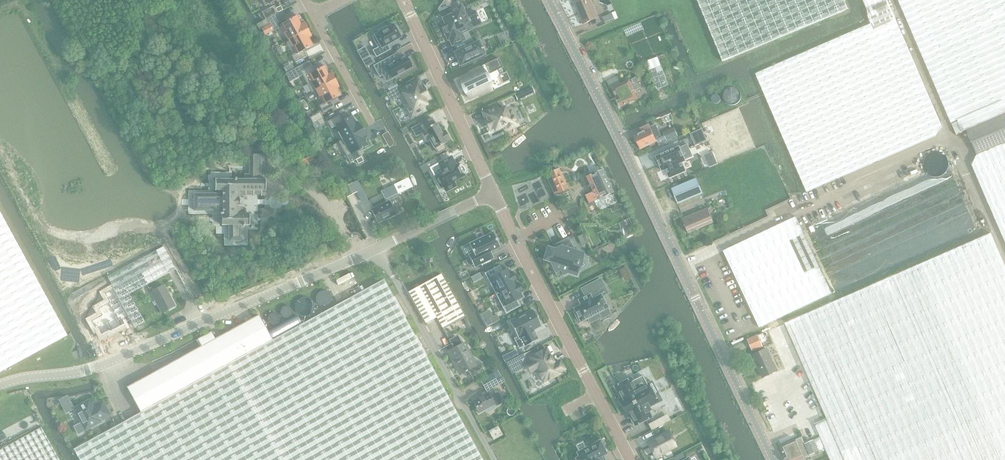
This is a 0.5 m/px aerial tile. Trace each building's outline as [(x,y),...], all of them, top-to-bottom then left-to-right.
[(589,0),(578,0),(574,2),(583,24),(597,18),(589,0)] [(721,62),(847,11),(843,0),(696,0),(721,62)] [(867,9),(887,1),(888,0),(863,0),(867,9)] [(966,131),(1004,115),(1004,0),(897,0),(951,124),(957,121),(962,133),(966,131)] [(868,19),(871,24),(873,29),(895,20),(887,1),(867,9),(868,19)] [(444,21),(440,23),(445,34),(448,39),(449,39),(452,45),(464,40),(466,44),(472,41),(467,30),(472,28),(480,24),(478,18),(479,18),(478,16),(477,17),(475,11),(466,16),(461,5),(450,10),(452,14),(443,19),(444,21)] [(282,11),(267,19),(274,31),(279,28),(277,24),(286,19),(282,11)] [(605,22),(614,18),(612,13),(603,17),(605,22)] [(298,16),(281,25),(289,40),(307,29),(303,21),(301,22),(298,16)] [(806,192),(944,132),(895,20),(873,29),(871,24),(755,75),(806,192)] [(379,33),(372,37),(378,47),(373,50),(376,57),(390,49),(387,44),(400,37),(399,36),(401,35),(396,26),(395,27),(394,25),(388,28),(387,25),(378,30),(379,33)] [(307,29),(289,40),(296,53),(292,56),(296,62),(307,56),(303,50),(314,45),(310,38),(312,37),(307,29)] [(467,47),(455,53),(461,65),(485,54),(482,49),(483,48),(482,47),(481,47),(479,42),(474,44),(472,40),(472,41),(466,44),(467,47)] [(359,50),(357,51),(362,60),(370,56),(365,47),(359,50)] [(362,60),(366,67),(368,66),(375,62),(371,55),(370,56),(362,60)] [(390,57),(373,66),(379,77),(390,71),(393,78),(412,67),(411,66),(412,65),(409,58),(407,59),(405,56),(393,63),(390,57)] [(668,85),(658,57),(645,62),(656,90),(668,85)] [(486,66),(471,73),(480,94),(493,88),(494,90),(503,86),(502,84),(510,80),(506,72),(503,73),(501,69),(503,68),(499,58),(485,64),(486,66)] [(309,61),(298,67),(300,71),(311,65),(309,61)] [(311,65),(300,71),(312,92),(335,79),(330,72),(329,72),(325,66),(315,72),(311,65)] [(640,88),(635,78),(613,88),(617,98),(616,99),(619,107),(637,99),(633,92),(640,88)] [(335,79),(312,92),(316,90),(324,103),(319,106),(323,113),(334,107),(331,100),(341,95),(337,88),(339,87),(335,79)] [(404,104),(412,118),(425,111),(422,106),(426,104),(424,101),(429,98),(422,85),(421,86),(418,80),(402,89),(409,102),(404,104)] [(396,82),(387,87),(390,91),(398,87),(396,82)] [(532,86),(518,93),(521,99),(521,100),(526,97),(526,96),(535,92),(532,86)] [(496,107),(483,113),(486,119),(485,119),(490,130),(495,128),(495,130),(505,126),(507,130),(517,125),(511,112),(508,113),(505,108),(498,111),(496,107)] [(312,116),(310,118),(313,124),(316,122),(317,121),(323,118),(324,118),(320,112),(312,116)] [(966,131),(976,156),(1004,143),(1004,115),(966,131)] [(339,116),(328,121),(332,128),(336,126),(343,139),(339,142),(362,130),(358,122),(356,123),(352,116),(342,122),(339,116)] [(419,126),(422,132),(422,133),(426,141),(429,139),(435,149),(436,148),(439,153),(446,148),(444,144),(447,142),(446,141),(450,139),(445,131),(442,132),(440,128),(438,129),(436,125),(438,124),(437,123),(435,124),(432,118),(423,123),(423,124),(419,126)] [(659,136),(655,126),(649,128),(648,126),(640,129),(642,134),(634,137),(640,150),(656,143),(654,138),(659,136)] [(667,140),(678,136),(675,127),(663,132),(667,140)] [(702,129),(691,134),(696,145),(707,140),(702,129)] [(362,130),(339,142),(351,163),(361,157),(358,151),(368,145),(365,138),(366,137),(362,130)] [(976,156),(970,165),(1004,246),(1004,143),(976,156)] [(679,147),(656,157),(662,171),(666,169),(670,178),(685,171),(682,162),(685,161),(685,160),(693,156),(688,145),(680,148),(679,147)] [(310,152),(295,159),(299,168),(314,160),(310,152)] [(718,164),(712,152),(704,155),(709,167),(718,164)] [(439,163),(431,168),(441,188),(443,186),(446,191),(456,186),(453,181),(464,175),(463,174),(459,166),(458,164),(456,166),(451,157),(439,163)] [(223,194),(194,194),(194,211),(223,211),(223,213),(221,213),(221,215),(222,215),(222,225),(229,225),(229,241),(244,241),(244,226),(245,226),(245,225),(250,225),(250,214),(238,214),(238,206),(240,206),(240,199),(238,199),(238,191),(266,191),(266,179),(264,179),(264,165),(250,165),(250,179),(236,179),(236,178),(235,178),(235,179),(215,179),(215,191),(223,191),(223,194)] [(547,174),(556,195),(568,189),(559,169),(547,174)] [(593,194),(585,197),(588,204),(594,201),(597,208),(606,204),(603,197),(612,192),(602,170),(586,178),(593,194)] [(399,171),(389,176),(392,182),(402,177),(399,171)] [(407,178),(394,185),(398,193),(411,186),(407,178)] [(696,178),(672,189),(678,204),(703,194),(696,178)] [(361,189),(354,193),(359,204),(366,200),(361,189)] [(386,203),(371,210),(378,223),(398,213),(394,206),(401,203),(397,195),(385,200),(386,203)] [(713,223),(707,209),(682,219),(688,233),(713,223)] [(67,336),(0,213),(0,372),(67,336)] [(780,224),(723,251),(759,327),(832,293),(796,217),(794,218),(780,224)] [(473,251),(468,254),(474,267),(494,258),(491,252),(500,247),(493,232),(469,244),(473,251)] [(786,324),(798,352),(827,418),(815,424),(821,437),(825,448),(831,459),(1004,459),(1004,270),(991,238),(786,324)] [(581,256),(582,254),(575,252),(571,245),(568,247),(566,243),(559,247),(558,251),(548,249),(545,259),(554,262),(553,267),(556,272),(561,270),(563,275),(569,272),(577,275),(577,273),(575,272),(577,265),(579,264),(578,262),(580,255),(581,256)] [(163,246),(108,276),(135,327),(144,322),(129,294),(176,269),(163,246)] [(499,265),(485,273),(495,293),(515,283),(515,282),(517,281),(512,272),(510,273),(508,269),(503,272),(499,265)] [(443,328),(453,322),(464,316),(440,274),(408,292),(426,325),(437,319),(443,328)] [(582,305),(574,309),(575,311),(574,312),(578,320),(580,320),(581,322),(588,319),(590,323),(601,318),(598,313),(609,308),(601,294),(601,295),(599,291),(605,287),(601,279),(582,289),(586,297),(579,300),(582,305)] [(383,280),(272,340),(141,413),(74,450),(79,459),(482,459),(383,280)] [(515,283),(495,293),(506,314),(521,306),(517,300),(523,297),(521,293),(522,292),(518,283),(516,284),(515,283)] [(175,306),(164,286),(151,293),(162,313),(175,306)] [(110,330),(110,332),(123,325),(120,320),(127,317),(113,290),(105,294),(110,303),(98,309),(102,315),(91,321),(95,327),(97,326),(101,335),(110,330)] [(510,322),(518,338),(521,337),(526,346),(538,339),(533,330),(542,325),(533,309),(510,322)] [(272,340),(259,315),(215,339),(211,332),(197,340),(201,347),(127,387),(141,413),(272,340)] [(497,315),(490,318),(492,324),(499,320),(497,315)] [(763,334),(747,340),(752,350),(762,346),(761,343),(765,342),(766,341),(765,340),(763,334)] [(472,360),(463,344),(458,335),(448,340),(453,349),(448,351),(460,374),(471,368),(475,371),(479,370),(482,367),(482,362),(478,359),(472,360)] [(564,369),(560,361),(554,364),(546,349),(537,354),(539,357),(527,364),(531,372),(536,369),(543,382),(559,374),(558,372),(564,369)] [(516,350),(506,355),(509,362),(519,357),(516,350)] [(776,372),(765,350),(752,357),(763,378),(776,372)] [(487,394),(472,402),(478,413),(493,404),(494,406),(500,403),(501,399),(497,392),(495,393),(492,387),(497,384),(503,381),(497,370),(491,373),(479,380),(487,394)] [(631,378),(614,387),(623,403),(621,404),(628,417),(633,415),(637,424),(651,417),(648,412),(650,411),(648,407),(662,400),(651,380),(646,382),(643,375),(632,381),(631,378)] [(84,403),(73,409),(74,409),(81,422),(74,426),(78,435),(85,431),(101,422),(100,421),(110,416),(102,401),(94,406),(88,409),(84,403)] [(32,414),(22,420),(28,431),(38,426),(32,414)] [(678,422),(675,418),(650,432),(652,436),(653,435),(655,438),(668,431),(668,432),(669,433),(680,427),(678,422)] [(658,420),(648,424),(651,430),(661,425),(658,420)] [(502,435),(497,426),(488,432),(492,440),(502,435)] [(57,456),(41,428),(35,431),(23,438),(0,450),(0,459),(59,459),(57,456)] [(668,431),(647,442),(655,457),(676,446),(668,432),(668,431)] [(780,447),(785,456),(785,457),(784,459),(799,459),(804,458),(809,456),(818,452),(817,451),(825,448),(821,437),(813,440),(804,444),(801,437),(780,447)] [(525,452),(522,445),(524,444),(521,438),(515,441),(514,438),(508,442),(509,444),(499,450),(504,459),(511,459),(525,452)] [(579,456),(580,457),(577,459),(605,459),(602,456),(602,455),(605,453),(602,448),(605,447),(600,438),(594,442),(594,441),(586,445),(587,448),(578,453),(579,456)]
